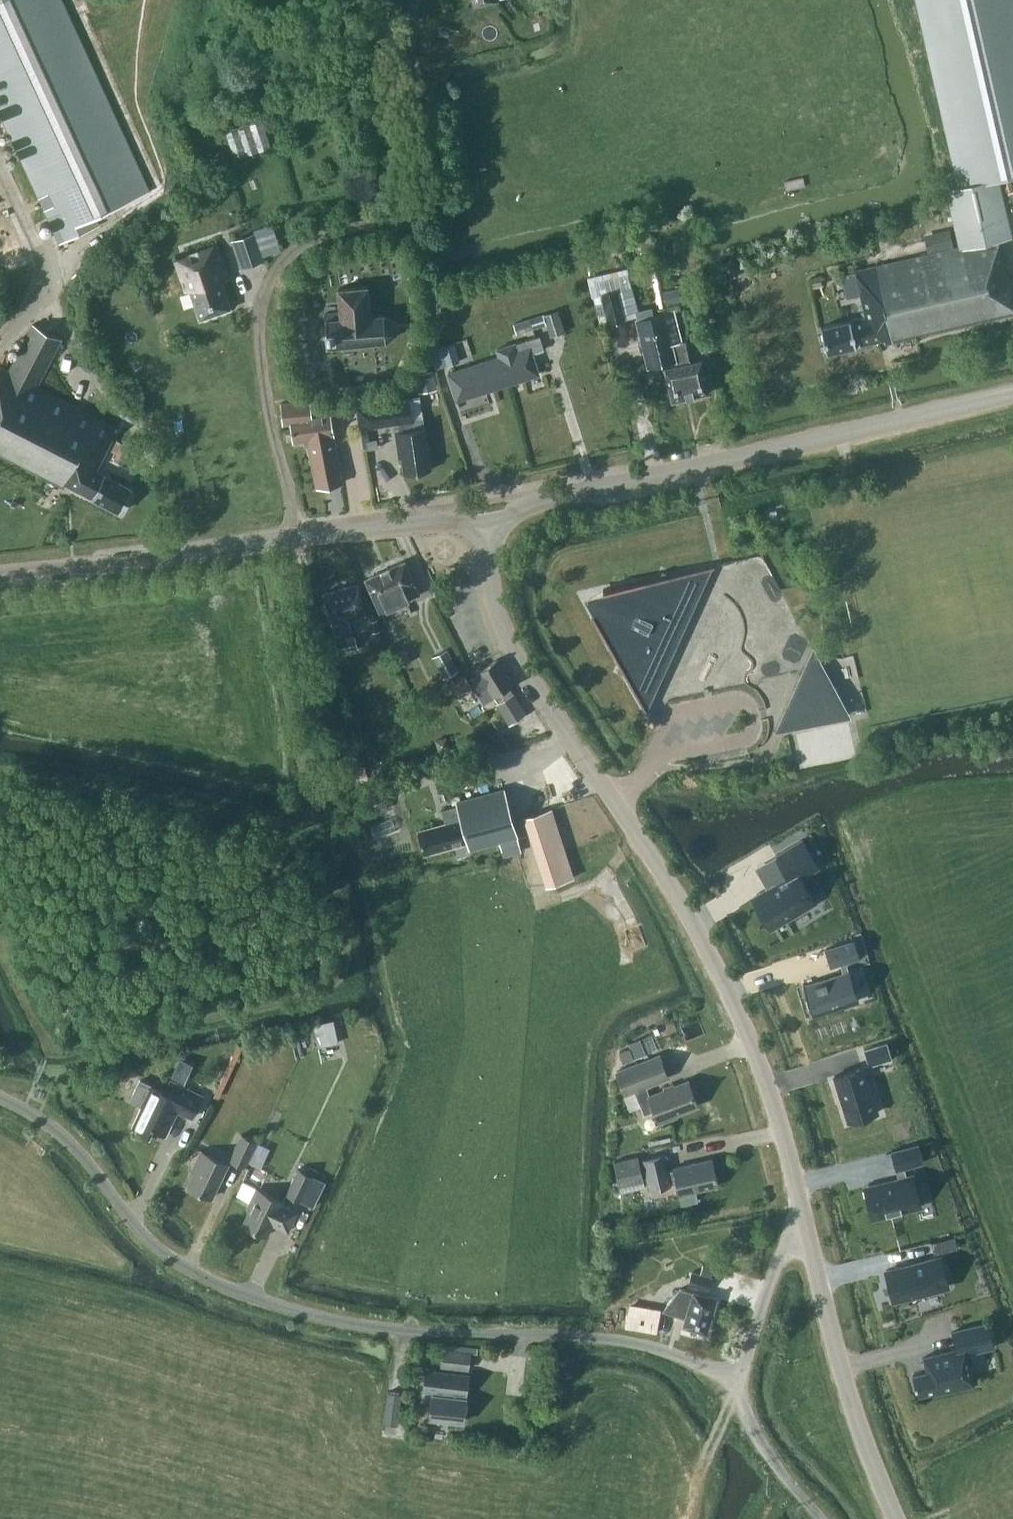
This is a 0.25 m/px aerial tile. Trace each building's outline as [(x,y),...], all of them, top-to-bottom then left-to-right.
[(98,226),(94,217),(146,193),(59,0),(0,0),(0,110),(60,243),(98,226)] [(1012,314),(1012,309),(997,240),(1010,237),(997,181),(1012,177),(1012,0),(916,0),(960,187),(948,190),(962,247),(856,272),(867,317),(822,328),(827,352),(884,339),(886,344),(1012,314)] [(263,113),(227,126),(237,154),(273,141),(263,113)] [(928,251),(953,246),(949,228),(924,234),(928,251)] [(241,269),(265,260),(255,232),(231,241),(241,269)] [(232,311),(222,283),(228,281),(216,247),(189,257),(189,259),(175,264),(187,296),(191,294),(202,322),(232,311)] [(732,275),(740,264),(731,258),(723,269),(732,275)] [(627,318),(638,315),(631,284),(620,287),(627,318)] [(606,323),(627,318),(620,287),(598,292),(606,323)] [(666,304),(681,300),(678,287),(663,291),(666,304)] [(371,317),(368,289),(340,292),(342,314),(325,315),(326,330),(327,340),(328,348),(388,342),(396,333),(395,324),(384,316),(371,317)] [(558,304),(545,309),(553,330),(567,325),(558,304)] [(513,323),(517,334),(547,324),(543,313),(513,323)] [(673,346),(681,344),(673,313),(640,321),(651,367),(668,363),(677,361),(673,346)] [(61,339),(33,324),(9,371),(0,367),(0,455),(65,488),(67,484),(92,497),(92,498),(119,512),(132,488),(96,469),(117,428),(37,386),(61,339)] [(458,402),(488,392),(488,390),(538,374),(531,352),(542,350),(539,337),(497,350),(499,358),(449,374),(458,402)] [(447,365),(459,361),(453,342),(441,346),(447,365)] [(677,361),(668,363),(669,369),(664,370),(672,402),(710,393),(702,358),(690,361),(686,343),(681,344),(673,346),(677,361)] [(433,370),(414,374),(419,393),(437,389),(433,370)] [(410,397),(399,398),(355,405),(359,430),(397,424),(398,430),(394,431),(398,458),(401,457),(404,473),(432,469),(426,425),(425,426),(423,417),(413,418),(410,397)] [(304,442),(335,437),(331,410),(311,412),(310,399),(280,402),(282,424),(290,424),(293,442),(304,440),(304,442)] [(335,437),(304,442),(305,446),(308,445),(316,488),(344,483),(335,437)] [(377,438),(367,440),(368,449),(378,447),(377,438)] [(129,465),(138,447),(125,440),(115,458),(129,465)] [(380,611),(419,594),(404,561),(365,578),(380,611)] [(686,584),(692,572),(714,567),(714,565),(670,575),(663,572),(660,577),(603,589),(603,591),(593,613),(591,614),(619,664),(617,670),(625,674),(646,714),(648,713),(640,697),(645,685),(654,689),(699,590),(686,584)] [(354,635),(349,618),(365,614),(358,584),(324,592),(331,623),(336,640),(335,640),(338,654),(359,648),(356,635),(354,635)] [(372,632),(380,630),(377,619),(369,621),(372,632)] [(399,666),(411,661),(405,647),(393,651),(399,666)] [(443,678),(459,670),(447,647),(431,656),(443,678)] [(494,696),(513,684),(497,659),(478,671),(479,673),(472,678),(480,690),(487,686),(494,696)] [(820,684),(825,672),(818,659),(809,679),(808,678),(794,709),(795,709),(786,729),(801,726),(811,718),(823,721),(849,715),(836,692),(820,684)] [(458,695),(473,686),(465,675),(451,684),(458,695)] [(323,705),(335,703),(332,690),(320,692),(323,705)] [(509,725),(528,713),(514,692),(495,703),(509,725)] [(521,852),(512,819),(503,788),(456,801),(457,805),(442,809),(445,823),(418,830),(424,853),(467,842),(469,849),(498,841),(503,857),(521,852)] [(546,887),(575,877),(552,807),(523,816),(546,887)] [(775,855),(787,876),(752,897),(770,927),(815,901),(797,872),(815,862),(802,840),(775,855)] [(804,983),(802,983),(813,1016),(814,1015),(813,1014),(840,1006),(859,1000),(857,995),(849,970),(849,969),(848,969),(846,961),(860,957),(854,940),(825,949),(830,966),(840,963),(843,972),(829,976),(829,978),(820,981),(819,979),(804,984),(804,983)] [(314,1030),(317,1046),(339,1041),(335,1025),(314,1030)] [(629,1047),(619,1051),(623,1062),(657,1049),(651,1034),(628,1042),(629,1047)] [(887,1043),(864,1050),(868,1065),(891,1058),(887,1043)] [(649,1094),(646,1085),(668,1076),(659,1054),(616,1071),(625,1093),(634,1090),(644,1114),(654,1110),(659,1122),(676,1116),(675,1113),(697,1105),(687,1079),(649,1094)] [(171,1077),(184,1083),(193,1063),(180,1057),(171,1077)] [(863,1066),(834,1075),(848,1121),(877,1112),(872,1097),(863,1066)] [(165,1092),(151,1085),(139,1079),(129,1100),(141,1106),(132,1126),(149,1133),(151,1128),(165,1135),(177,1110),(191,1117),(202,1096),(170,1080),(165,1092)] [(245,1167),(257,1140),(241,1133),(229,1159),(245,1167)] [(898,1178),(864,1186),(872,1217),(915,1207),(906,1173),(904,1166),(923,1161),(919,1144),(892,1151),(898,1178)] [(211,1198),(227,1163),(201,1151),(191,1171),(194,1172),(187,1186),(211,1198)] [(666,1170),(663,1154),(642,1159),(649,1189),(669,1184),(677,1182),(682,1205),(699,1201),(696,1189),(718,1184),(715,1171),(714,1171),(711,1158),(673,1167),(674,1168),(666,1170)] [(620,1187),(644,1182),(638,1155),(614,1160),(620,1187)] [(316,1209),(329,1182),(298,1167),(285,1193),(316,1209)] [(289,1231),(299,1210),(282,1202),(283,1201),(256,1188),(246,1208),(249,1210),(242,1224),(266,1235),(272,1223),(289,1231)] [(954,1235),(931,1241),(934,1252),(956,1246),(954,1235)] [(935,1257),(885,1270),(893,1300),(943,1287),(935,1257)] [(709,1292),(713,1277),(691,1271),(687,1286),(709,1292)] [(692,1292),(680,1288),(662,1310),(685,1317),(683,1325),(706,1332),(716,1298),(692,1291),(692,1292)] [(656,1333),(661,1308),(628,1303),(624,1328),(656,1333)] [(987,1323),(964,1329),(968,1346),(991,1340),(987,1323)] [(965,1347),(956,1349),(923,1357),(927,1371),(912,1375),(917,1395),(931,1391),(932,1394),(973,1384),(966,1352),(965,1347)] [(469,1368),(471,1352),(442,1349),(440,1365),(469,1368)] [(465,1398),(468,1374),(425,1369),(423,1389),(434,1390),(433,1394),(432,1394),(429,1418),(463,1422),(466,1398),(465,1398)] [(384,1423),(396,1424),(400,1393),(388,1391),(384,1423)]
